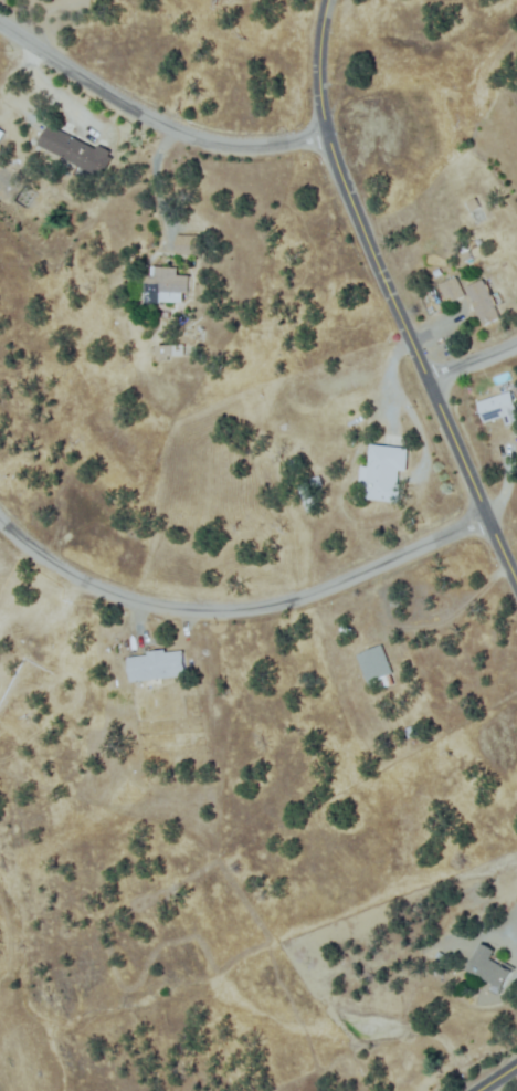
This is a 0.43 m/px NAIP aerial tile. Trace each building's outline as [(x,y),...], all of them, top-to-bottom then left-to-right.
[(51,127),(96,149),(98,146),(110,151),(109,155),(113,157),(97,188),(85,181),(91,170),(41,146),(51,127)] [(468,203),(477,198),(482,207),(474,211),(468,203)] [(472,241),(476,239),(481,248),(475,250),(472,241)] [(176,270),(175,276),(188,277),(187,293),(147,290),(148,274),(152,274),(154,267),(176,270)] [(464,296),(450,304),(441,285),(455,279),(464,296)] [(468,289),(485,281),(500,317),(484,324),(468,289)] [(169,360),(159,360),(159,347),(183,348),(183,357),(169,357),(169,360)] [(511,394),(516,411),(516,422),(507,426),(505,416),(484,422),(478,403),(511,394)] [(408,450),(405,470),(398,469),(395,485),(400,486),(398,504),(365,499),(367,485),(358,484),(360,469),(368,470),(372,444),(408,450)] [(291,471),(288,462),(300,458),(304,466),(291,471)] [(310,479),(318,475),(321,484),(313,487),(310,479)] [(299,486),(308,483),(317,510),(308,513),(299,486)] [(371,689),(360,655),(381,648),(392,682),(371,689)] [(165,650),(165,653),(182,651),(184,675),(133,682),(129,658),(146,655),(146,652),(165,650)] [(407,731),(414,727),(418,735),(410,738),(407,731)] [(497,995),(490,989),(493,986),(467,968),(484,945),(495,953),(492,957),(513,972),(497,995)]
